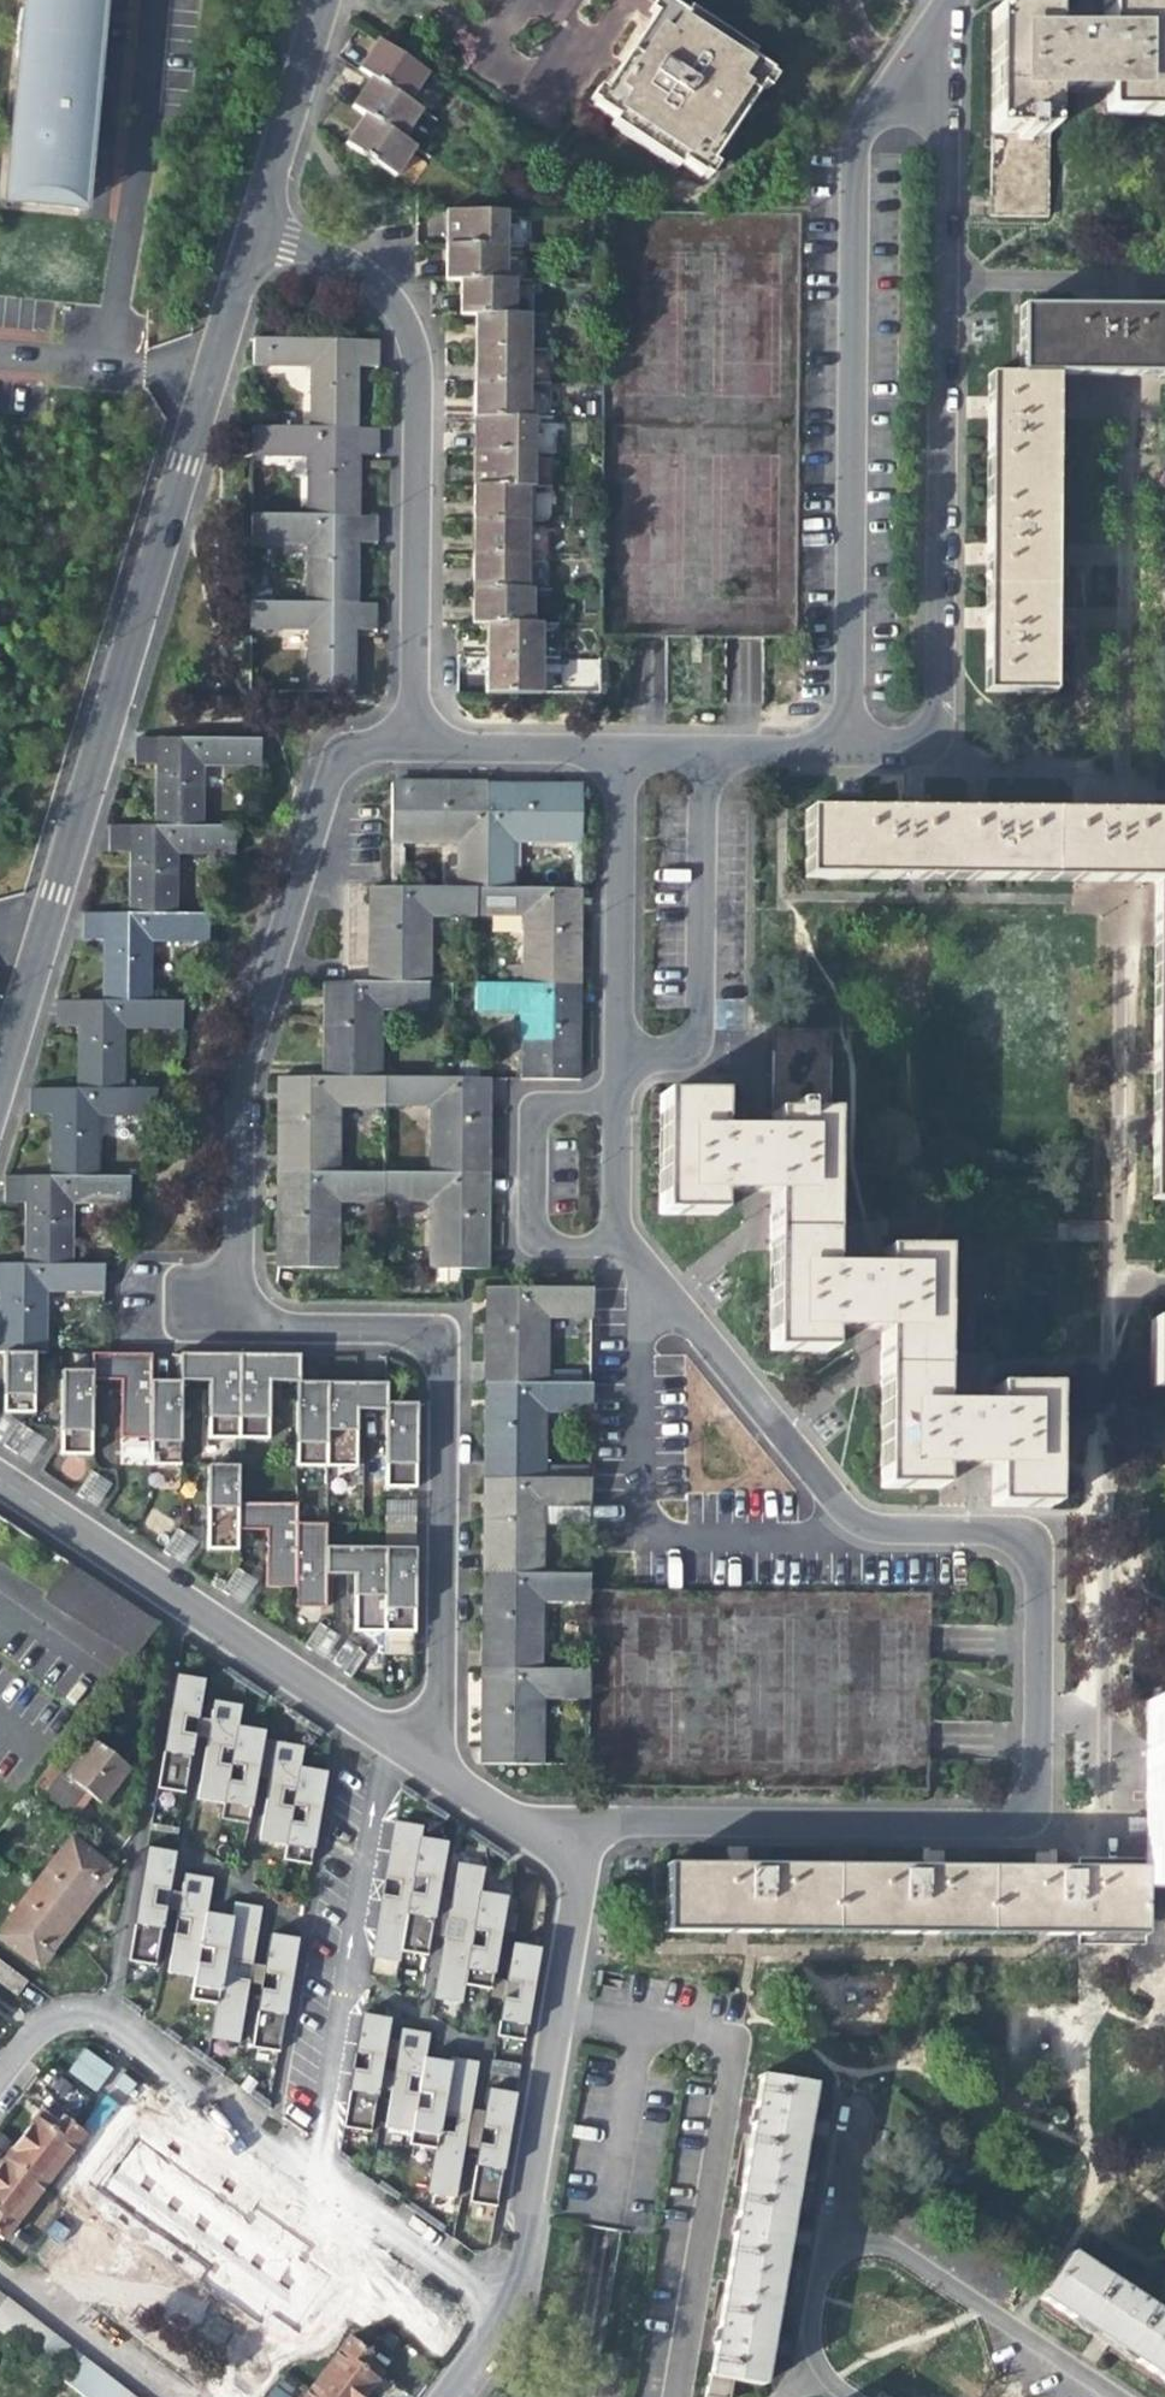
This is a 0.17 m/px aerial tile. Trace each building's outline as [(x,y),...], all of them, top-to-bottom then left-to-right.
[(27,6),(22,54),(9,197),(83,204),(89,134),(72,132),(73,123),(85,124),(86,105),(91,106),(101,0),(28,0),(27,6)] [(1100,22),(1045,24),(1045,6),(994,9),(993,133),(1049,131),(1052,84),(1102,84),(1100,111),(1161,110),(1164,16),(1164,0),(1098,0),(1100,22)] [(22,54),(27,6),(23,5),(19,18),(18,29),(18,53),(22,54)] [(674,21),(654,7),(585,110),(605,124),(602,130),(664,172),(668,166),(689,180),(758,77),(738,63),(742,59),(678,16),(674,21)] [(358,79),(368,86),(405,110),(425,81),(377,49),(368,63),(358,79)] [(349,114),(362,123),(398,146),(417,118),(405,110),(368,86),(360,99),(349,114)] [(410,154),(398,146),(362,123),(350,141),(343,151),(390,182),(410,154)] [(440,235),(440,249),(497,250),(498,216),(441,215),(440,235)] [(497,250),(440,249),(440,265),(439,282),(454,282),(497,283),(497,250)] [(455,315),(470,315),(507,315),(508,283),(497,283),(454,282),(455,299),(455,315)] [(1156,379),(1164,379),(1164,313),(1114,313),(1064,312),(1020,312),(1019,377),(987,377),(986,439),(985,549),(983,644),(983,697),(1049,698),(1053,378),(1113,379),(1156,379)] [(507,315),(470,315),(470,335),(469,351),(521,352),(521,316),(507,315)] [(306,368),(305,430),(352,430),(352,392),(353,369),(373,369),(374,342),(249,342),(249,368),(306,368)] [(521,352),(469,351),(469,371),(469,384),(521,385),(521,352)] [(521,385),(469,384),(469,402),(469,419),(520,420),(521,385)] [(529,420),(520,420),(469,419),(468,436),(468,454),(528,454),(529,420)] [(305,457),(305,518),(351,519),(351,485),(351,457),(373,457),(373,430),(352,430),(305,430),(248,429),(248,456),(305,457)] [(528,460),(528,454),(468,454),(468,472),(468,489),(519,489),(545,489),(545,460),(528,460)] [(519,496),(519,489),(468,489),(468,507),(467,524),(519,524),(543,524),(543,496),(519,496)] [(304,544),(304,606),(350,606),(350,573),(350,545),(372,546),(372,519),(351,519),(305,518),(248,518),(247,543),(304,544)] [(519,531),(519,524),(467,524),(467,543),(467,558),(518,558),(542,558),(542,531),(519,531)] [(518,592),(518,558),(467,558),(467,576),(466,592),(518,592)] [(525,592),(518,592),(466,592),(466,610),(466,625),(480,625),(525,626),(525,592)] [(371,607),(350,606),(304,606),(247,606),(246,632),(303,633),(303,695),(349,695),(349,667),(350,634),(371,634),(371,607)] [(480,647),(480,659),(538,660),(538,626),(525,626),(480,625),(480,647)] [(538,695),(538,660),(480,659),(480,679),(480,695),(538,695)] [(150,789),(150,830),(196,830),(196,768),(255,769),(255,743),(131,741),(131,767),(151,768),(150,789)] [(455,846),(455,892),(471,892),(482,892),(483,786),(432,786),(388,786),(387,845),(455,846)] [(519,786),(483,786),(482,892),(508,892),(508,846),(577,847),(578,786),(519,786)] [(791,814),(790,885),(1108,887),(1152,887),(1149,1206),(1164,1206),(1164,818),(1109,817),(1099,817),(981,816),(868,815),(791,814)] [(124,886),(123,917),(170,918),(169,856),(229,856),(228,830),(196,830),(150,830),(105,829),(104,856),(124,856),(124,886)] [(423,919),(471,919),(471,892),(455,892),(386,892),(344,891),(343,945),(342,987),(423,987),(423,919)] [(518,919),(517,989),(575,989),(576,934),(577,893),(508,892),(482,892),(471,892),(471,919),(518,919)] [(98,970),(97,1004),(143,1005),(144,945),(203,945),(203,918),(170,918),(123,917),(79,916),(78,944),(98,944),(98,970)] [(318,1028),(318,1081),(376,1082),(376,1015),(423,1014),(423,987),(342,987),(319,986),(318,1028)] [(575,1028),(575,989),(517,989),(470,988),(470,1015),(517,1015),(516,1084),(575,1085),(575,1028)] [(72,1046),(71,1092),(117,1093),(118,1032),(176,1033),(176,1005),(143,1005),(97,1004),(52,1003),(52,1031),(72,1031),(72,1046)] [(988,1464),(988,1509),(1045,1510),(1046,1391),(988,1390),(988,1406),(960,1405),(960,1415),(935,1414),(938,1256),(877,1255),(877,1272),(849,1271),(848,1279),(824,1279),(827,1036),(769,1036),(767,1132),(740,1132),(740,1142),(714,1141),(715,1099),(655,1098),(654,1123),(654,1184),(654,1217),(713,1217),(713,1191),(737,1191),(767,1192),(764,1354),(823,1355),(824,1329),(856,1330),(877,1330),(876,1492),(934,1492),(934,1464),(960,1464),(988,1464)] [(275,1140),(274,1177),(330,1177),(330,1109),(379,1110),(380,1082),(376,1082),(318,1081),(275,1080),(275,1140)] [(380,1082),(379,1110),(427,1110),(427,1178),(484,1178),(485,1132),(485,1083),(380,1082)] [(45,1138),(45,1181),(91,1182),(92,1119),(150,1120),(150,1094),(117,1093),(71,1092),(27,1092),(26,1119),(46,1119),(45,1138)] [(329,1204),(378,1205),(378,1177),(330,1177),(274,1177),(274,1219),(273,1272),(329,1272),(329,1204)] [(378,1177),(378,1205),(426,1205),(426,1273),(483,1273),(484,1220),(484,1178),(427,1178),(378,1177)] [(19,1219),(20,1268),(65,1269),(67,1208),(124,1208),(124,1182),(91,1182),(45,1181),(1,1181),(0,1207),(19,1207),(19,1219)] [(65,1269),(20,1268),(0,1267),(0,1356),(31,1356),(40,1356),(41,1295),(99,1296),(99,1270),(65,1269)] [(482,1339),(482,1388),(539,1389),(540,1319),(588,1320),(589,1302),(589,1293),(483,1292),(482,1339)] [(1147,1323),(1146,1391),(1164,1392),(1164,1323),(1147,1323)] [(31,1356),(0,1356),(0,1417),(30,1417),(31,1356)] [(145,1442),(146,1402),(147,1402),(147,1384),(147,1357),(88,1357),(88,1375),(88,1384),(116,1384),(116,1430),(116,1441),(145,1442)] [(184,1385),(184,1358),(175,1358),(175,1385),(177,1385),(184,1385)] [(204,1385),(204,1358),(196,1358),(184,1358),(184,1385),(204,1385)] [(265,1385),(265,1358),(204,1358),(204,1385),(204,1442),(264,1443),(265,1385)] [(285,1385),(285,1359),(278,1359),(265,1358),(265,1385),(285,1385)] [(294,1385),(294,1359),(285,1359),(285,1385),(294,1385)] [(88,1384),(88,1375),(57,1374),(57,1431),(56,1458),(87,1459),(88,1384)] [(158,1385),(147,1384),(147,1402),(169,1403),(169,1385),(158,1385)] [(176,1469),(177,1385),(175,1385),(169,1385),(169,1403),(147,1402),(146,1402),(145,1442),(145,1469),(176,1469)] [(301,1386),(293,1386),(292,1470),(352,1471),(352,1414),(353,1386),(322,1386),(322,1404),(301,1404),(301,1386)] [(322,1404),(322,1386),(315,1386),(301,1386),(301,1404),(322,1404)] [(372,1414),(372,1387),(360,1387),(353,1386),(352,1414),(372,1414)] [(381,1414),(381,1407),(381,1387),(372,1387),(372,1414),(381,1414)] [(587,1389),(539,1389),(482,1388),(482,1423),(481,1484),(538,1485),(539,1415),(587,1416),(587,1389)] [(193,1404),(193,1394),(178,1394),(178,1404),(193,1404)] [(411,1492),(412,1407),(400,1407),(381,1407),(381,1414),(381,1492),(402,1491),(411,1492)] [(14,1426),(1,1417),(0,1419),(0,1447),(14,1426)] [(21,1431),(15,1426),(14,1426),(0,1447),(0,1449),(6,1453),(21,1431)] [(28,1436),(21,1431),(6,1453),(13,1458),(28,1436)] [(26,1467),(41,1444),(28,1436),(13,1458),(26,1467)] [(234,1506),(234,1469),(203,1469),(202,1527),(202,1553),(233,1553),(233,1533),(234,1506)] [(79,1502),(94,1479),(87,1475),(72,1498),(79,1502)] [(107,1488),(94,1479),(79,1502),(92,1511),(107,1488)] [(587,1485),(538,1485),(481,1484),(481,1525),(480,1579),(537,1580),(538,1511),(586,1512),(587,1485)] [(411,1512),(411,1504),(381,1504),(381,1519),(411,1520),(411,1512)] [(292,1526),(293,1507),(234,1506),(233,1533),(263,1534),(262,1559),(261,1591),(291,1592),(292,1526)] [(411,1529),(411,1520),(381,1519),(381,1528),(411,1529)] [(322,1578),(322,1551),(322,1527),(292,1526),(291,1592),(291,1611),(321,1611),(322,1595),(322,1578)] [(165,1559),(180,1537),(173,1533),(158,1555),(165,1559)] [(411,1536),(381,1536),(381,1552),(411,1552),(411,1536)] [(178,1568),(193,1546),(180,1537),(165,1559),(171,1564),(178,1568)] [(350,1578),(350,1551),(322,1551),(322,1578),(350,1578)] [(410,1636),(411,1570),(381,1569),(381,1552),(350,1551),(350,1578),(350,1601),(349,1635),(371,1636),(410,1636)] [(411,1561),(411,1552),(381,1552),(381,1569),(411,1570),(411,1561)] [(224,1599),(239,1576),(233,1572),(218,1594),(224,1599)] [(537,1607),(585,1608),(585,1593),(585,1581),(537,1580),(480,1579),(480,1612),(479,1674),(536,1674),(537,1607)] [(695,1594),(585,1593),(585,1608),(584,1675),(584,1702),(583,1771),(583,1790),(693,1791),(814,1793),(932,1794),(934,1597),(816,1595),(695,1594)] [(307,1654),(322,1631),(315,1627),(300,1649),(307,1654)] [(319,1662),(335,1641),(322,1631),(307,1654),(319,1662)] [(339,1676),(354,1653),(341,1644),(326,1667),(331,1670),(339,1676)] [(346,1680),(361,1658),(354,1653),(339,1676),(346,1680)] [(536,1702),(584,1702),(584,1675),(536,1674),(479,1674),(479,1710),(479,1768),(535,1769),(536,1702)] [(188,1684),(173,1681),(154,1793),(181,1797),(199,1686),(188,1684)] [(1143,1702),(1142,1865),(1141,1887),(1164,1887),(1164,1702),(1143,1702)] [(223,1707),(211,1705),(196,1806),(221,1808),(238,1709),(223,1707)] [(254,1734),(233,1731),(221,1808),(218,1825),(247,1829),(260,1735),(254,1734)] [(71,1804),(78,1794),(96,1807),(125,1770),(89,1743),(61,1779),(56,1776),(38,1798),(62,1815),(71,1804)] [(279,1748),(271,1747),(257,1846),(283,1849),(297,1751),(279,1748)] [(322,1778),(295,1773),(283,1849),(280,1864),(305,1868),(317,1805),(322,1778)] [(421,1831),(394,1826),(383,1891),(367,1981),(397,1986),(421,1831)] [(65,1841),(29,1888),(69,1920),(89,1895),(106,1872),(65,1841)] [(434,1843),(421,1841),(401,1975),(426,1980),(447,1845),(434,1843)] [(170,1857),(144,1852),(125,1964),(152,1968),(170,1857)] [(831,1936),(831,1863),(705,1863),(663,1863),(663,1936),(831,1936)] [(988,1939),(987,1864),(866,1863),(831,1863),(831,1936),(988,1939)] [(1091,1942),(1141,1940),(1141,1887),(1142,1865),(1029,1864),(987,1864),(988,1939),(1091,1942)] [(468,1869),(457,1867),(433,2003),(461,2008),(483,1872),(468,1869)] [(210,1885),(183,1881),(166,1981),(194,1983),(210,1885)] [(69,1920),(29,1888),(0,1927),(0,1943),(32,1969),(53,1941),(69,1920)] [(494,1900),(480,1897),(465,1992),(491,1996),(507,1902),(494,1900)] [(259,1912),(232,1907),(216,2008),(211,2043),(239,2048),(259,1912)] [(231,1924),(204,1919),(194,1983),(189,2007),(216,2008),(231,1924)] [(297,1945),(270,1941),(252,2052),(278,2056),(297,1945)] [(526,1949),(512,1947),(496,2041),(521,2045),(539,1951),(526,1949)] [(0,1964),(0,1986),(13,1996),(18,1989),(24,1981),(0,1964)] [(387,2023),(361,2018),(342,2130),(369,2134),(387,2023)] [(428,2037),(401,2033),(387,2132),(411,2136),(428,2037)] [(84,2046),(67,2071),(97,2091),(114,2067),(84,2046)] [(437,2062),(424,2060),(411,2136),(411,2147),(436,2152),(450,2064),(437,2062)] [(477,2067),(451,2063),(436,2152),(431,2195),(455,2199),(477,2067)] [(791,2161),(804,2085),(757,2077),(752,2108),(748,2108),(744,2128),(748,2129),(741,2171),(792,2179),(795,2161),(791,2161)] [(811,2086),(804,2085),(791,2161),(795,2161),(798,2162),(803,2131),(811,2086)] [(511,2097),(485,2092),(466,2204),(493,2208),(511,2097)] [(29,2125),(4,2158),(40,2186),(80,2134),(59,2118),(55,2124),(47,2117),(40,2112),(29,2125)] [(301,2302),(320,2316),(353,2270),(139,2117),(130,2130),(106,2162),(125,2175),(118,2186),(134,2197),(141,2187),(180,2215),(172,2224),(186,2234),(193,2224),(233,2253),(226,2263),(239,2272),(247,2263),(286,2291),(279,2301),(294,2312),(301,2302)] [(38,2189),(40,2186),(4,2158),(0,2163),(0,2239),(38,2189)] [(789,2197),(792,2179),(741,2171),(733,2220),(730,2219),(727,2238),(730,2238),(723,2279),(773,2288),(776,2271),(772,2270),(785,2196),(789,2197)] [(792,2197),(789,2197),(785,2196),(772,2270),(776,2271),(779,2272),(783,2253),(792,2197)] [(1066,2320),(1068,2317),(1106,2342),(1129,2357),(1127,2360),(1142,2371),(1164,2336),(1164,2323),(1133,2302),(1135,2299),(1119,2289),(1117,2291),(1063,2256),(1034,2299),(1066,2320)] [(770,2307),(773,2288),(723,2279),(715,2328),(712,2327),(709,2346),(712,2347),(707,2377),(728,2381),(754,2385),(767,2306),(770,2307)] [(4,2297),(0,2302),(0,2332),(7,2338),(83,2396),(131,2396),(4,2297)] [(773,2308),(770,2307),(767,2306),(754,2385),(760,2386),(766,2352),(773,2308)] [(1125,2363),(1127,2360),(1129,2357),(1106,2342),(1068,2317),(1066,2320),(1064,2323),(1125,2363)] [(1142,2371),(1158,2381),(1160,2378),(1164,2381),(1164,2336),(1142,2371)] [(361,2348),(347,2338),(307,2391),(314,2396),(361,2396),(379,2373),(368,2365),(363,2361),(368,2353),(361,2348)] [(728,2381),(707,2377),(703,2396),(726,2396),(728,2381)] [(1160,2378),(1158,2381),(1156,2383),(1164,2389),(1164,2381),(1160,2378)] [(266,2396),(289,2396),(290,2395),(272,2385),(266,2396)]
